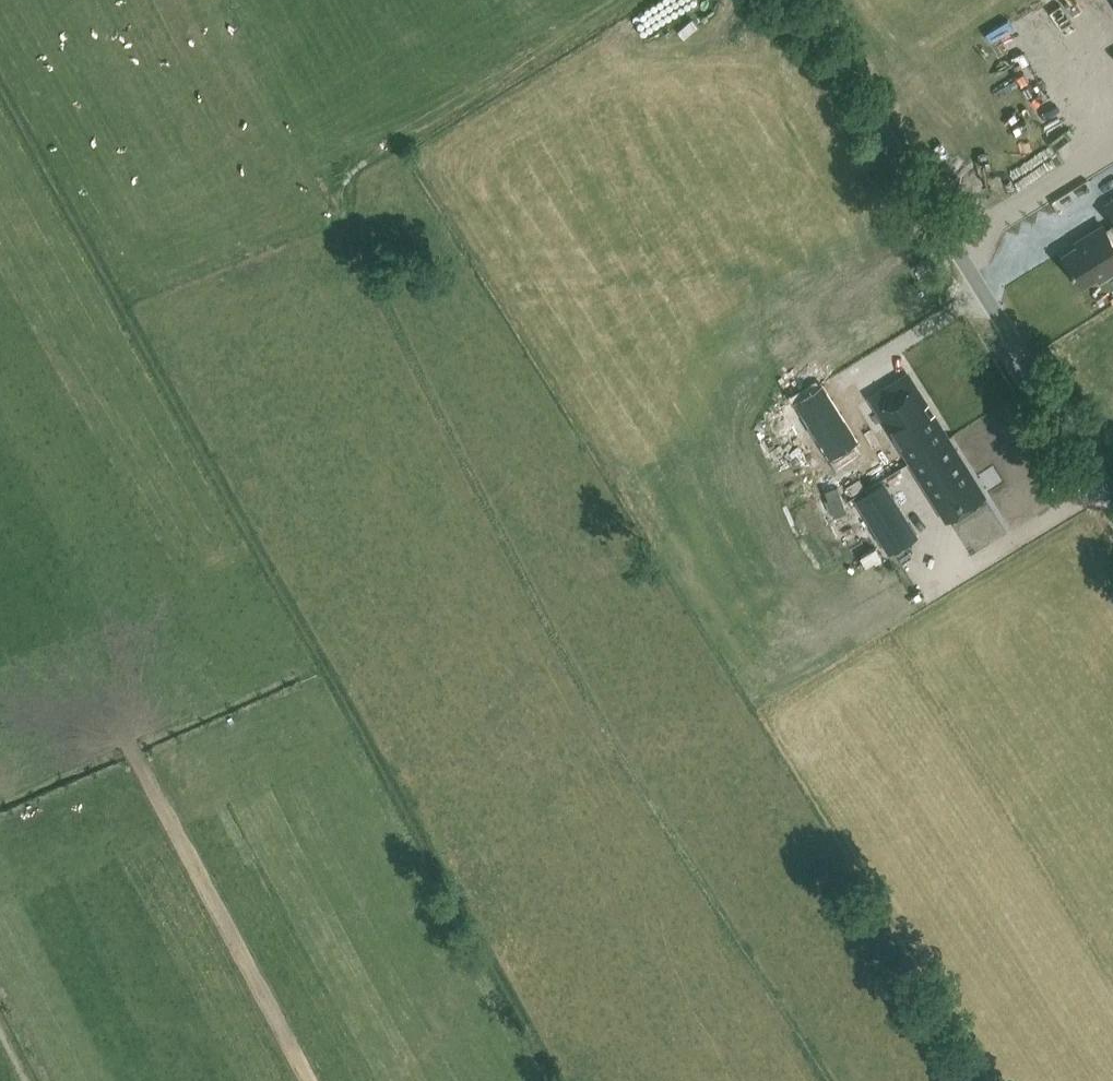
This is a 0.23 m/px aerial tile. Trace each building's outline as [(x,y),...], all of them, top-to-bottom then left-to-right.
[(1105,203),(1112,216),(1112,198),(1105,203)] [(1098,234),(1095,230),(1077,241),(1080,245),(1064,255),(1082,284),(1097,275),(1099,279),(1112,270),(1112,224),(1098,234)] [(904,377),(875,395),(883,408),(879,410),(911,461),(948,438),(933,415),(929,417),(923,408),(927,405),(916,387),(912,390),(904,377)] [(911,461),(913,465),(947,520),(984,496),(950,442),(948,438),(911,461)] [(880,534),(909,517),(886,480),(857,498),(880,534)]
